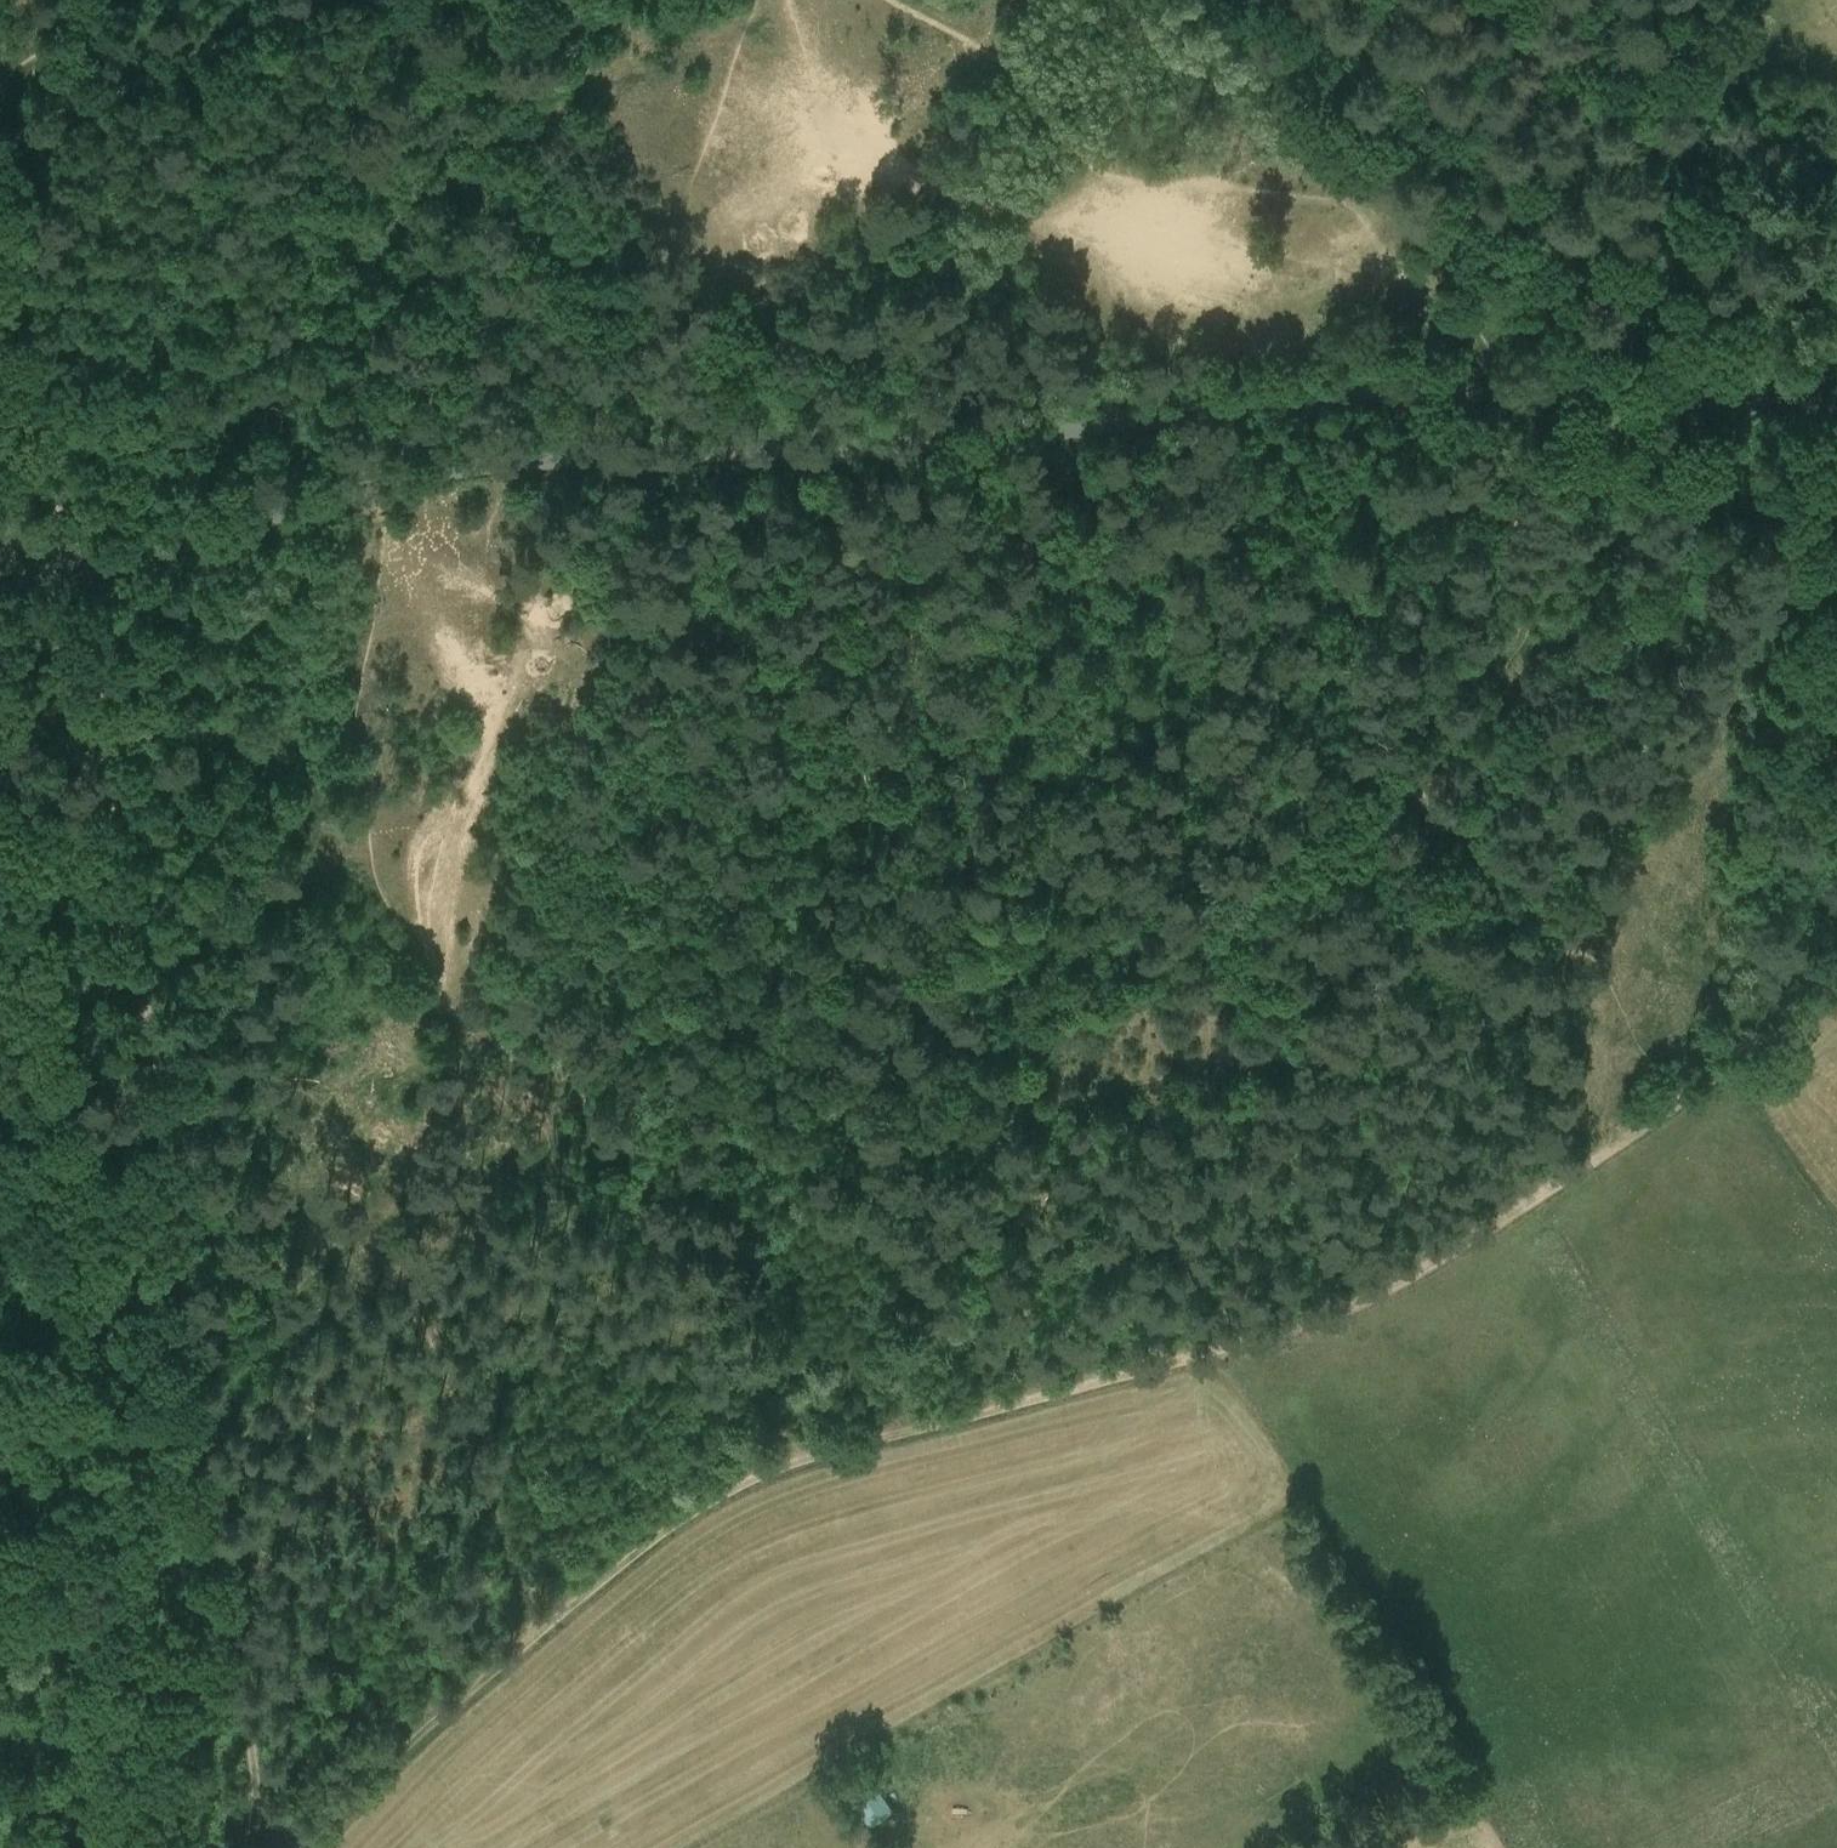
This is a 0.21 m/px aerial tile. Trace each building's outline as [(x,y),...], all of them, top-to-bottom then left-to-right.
[(868,1823),(895,1810),(879,1776),(851,1789),(868,1823)]
